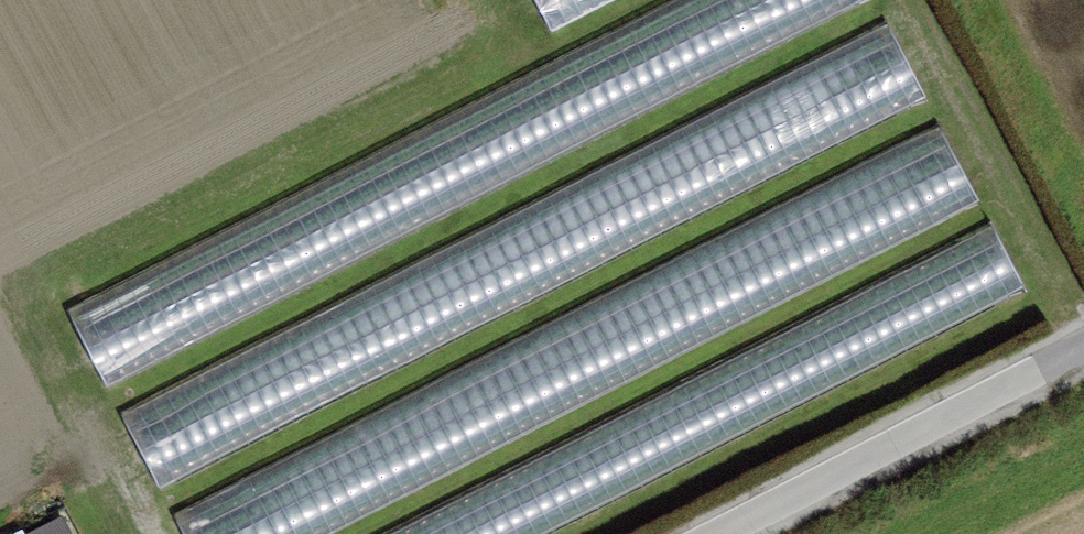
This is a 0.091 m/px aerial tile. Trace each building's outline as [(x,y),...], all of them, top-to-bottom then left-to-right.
[(68,309),(108,387),(864,0),(673,0),(68,309)] [(552,36),(621,0),(534,0),(552,36)] [(886,23),(121,411),(161,490),(926,102),(886,23)] [(174,515),(184,533),(329,533),(977,201),(937,123),(174,515)] [(383,533),(549,533),(1025,289),(990,221),(383,533)] [(22,533),(83,533),(66,507),(22,533)]
